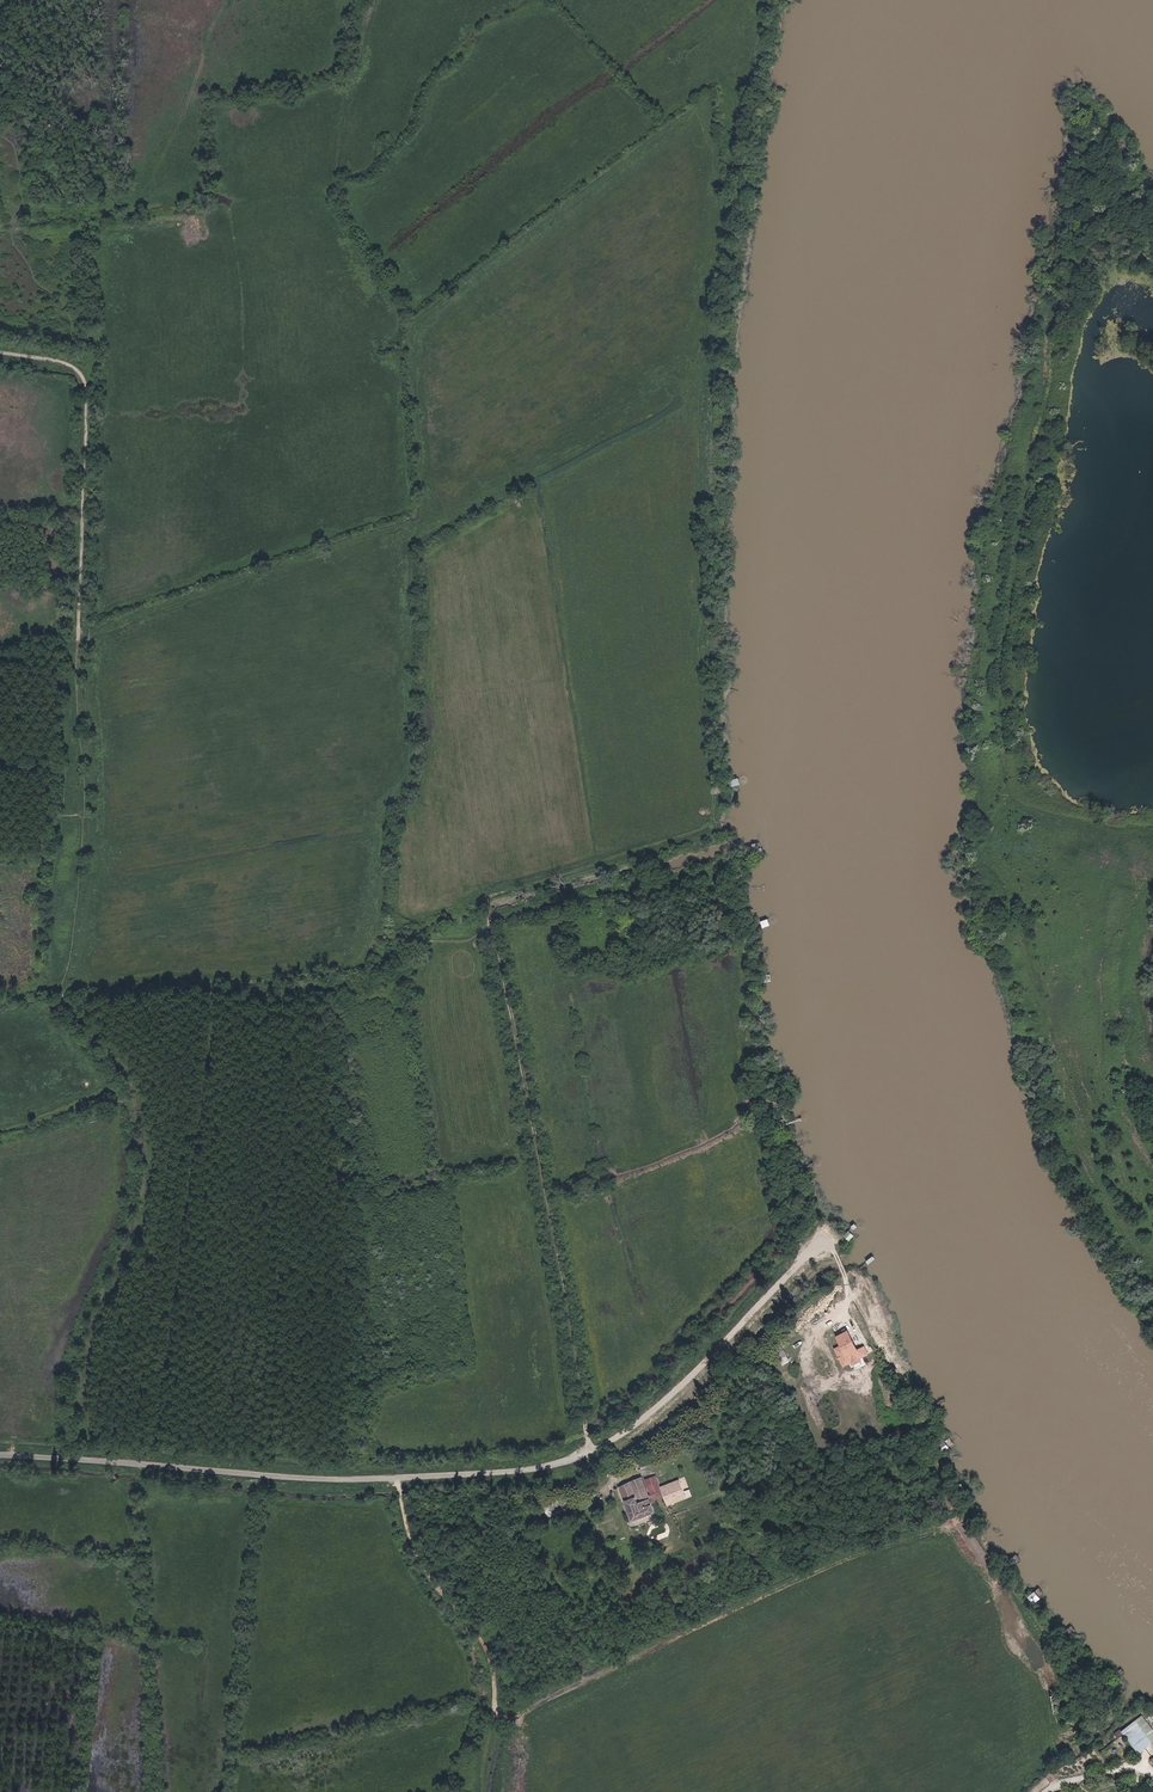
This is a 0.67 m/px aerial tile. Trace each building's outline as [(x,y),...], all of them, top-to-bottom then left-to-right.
[(857,1351),(852,1342),(847,1332),(838,1337),(842,1346),(843,1347),(844,1348),(837,1351),(844,1366),(866,1355),(863,1348),(857,1351)] [(651,1503),(655,1502),(653,1498),(663,1494),(667,1504),(668,1505),(685,1498),(678,1480),(661,1487),(662,1490),(649,1496),(642,1477),(630,1481),(619,1487),(625,1500),(632,1521),(655,1512),(651,1503)] [(1039,1589),(1032,1595),(1038,1603),(1045,1596),(1039,1589)] [(1151,1743),(1135,1721),(1122,1731),(1124,1735),(1138,1753),(1151,1743)] [(1050,1782),(1058,1776),(1054,1770),(1046,1776),(1050,1782)]
